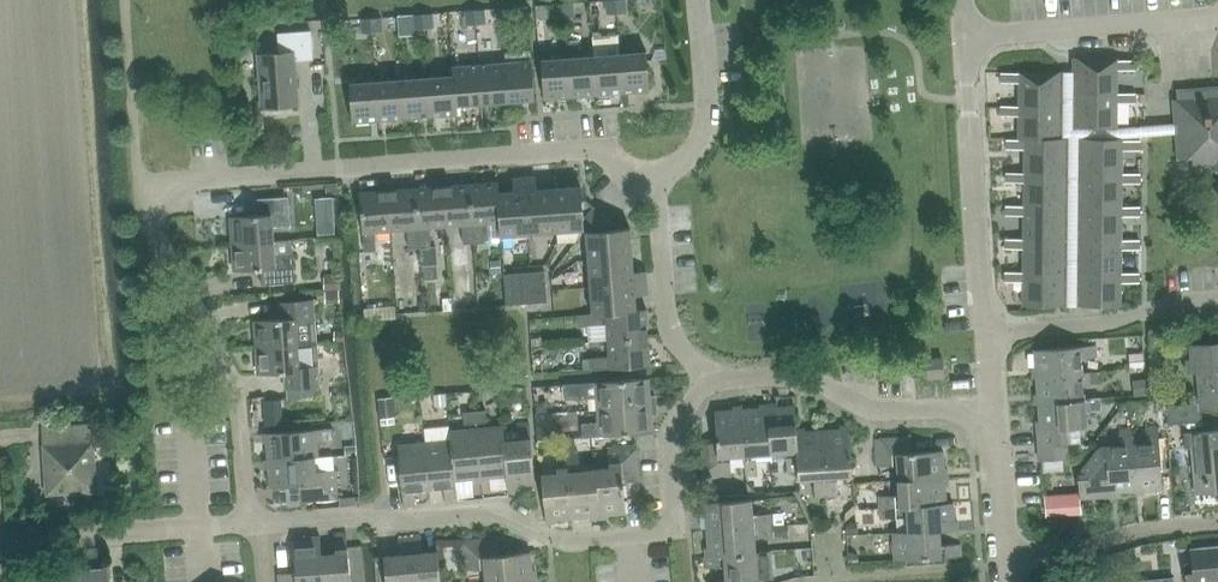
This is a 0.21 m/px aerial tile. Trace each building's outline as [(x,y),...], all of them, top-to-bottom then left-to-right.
[(467,8),(486,9),(486,0),(468,0),(467,8)] [(606,0),(607,14),(617,13),(616,0),(612,0),(606,0)] [(617,13),(627,13),(626,0),(616,0),(617,13)] [(573,3),(563,4),(565,17),(574,16),(573,3)] [(555,18),(565,17),(563,4),(554,5),(555,18)] [(529,6),(517,7),(518,21),(530,20),(529,6)] [(485,10),(474,11),(475,24),(486,23),(485,10)] [(466,25),(475,24),(474,11),(465,11),(466,25)] [(433,14),(424,15),(425,28),(434,27),(433,14)] [(414,29),(425,28),(424,15),(413,15),(414,29)] [(381,18),(371,19),(372,32),(382,32),(381,18)] [(362,33),(372,32),(371,19),(361,19),(362,33)] [(295,61),(313,59),(311,30),(278,33),(279,53),(258,54),(262,108),(298,105),(295,61)] [(620,54),(623,92),(650,90),(647,51),(620,54)] [(597,94),(623,92),(620,54),(594,56),(597,94)] [(571,96),(597,94),(594,56),(568,58),(571,96)] [(544,98),(571,96),(568,58),(541,60),(544,98)] [(1072,58),(1072,72),(1072,93),(1117,93),(1117,70),(1135,70),(1135,60),(1117,60),(1117,59),(1072,58)] [(505,62),(508,101),(535,99),(532,60),(505,62)] [(482,103),(508,101),(505,62),(479,64),(482,103)] [(455,105),(457,105),(482,103),(479,64),(452,67),(453,75),(455,105)] [(1002,72),(1002,82),(1019,82),(1019,106),(1072,106),(1072,93),(1072,72),(1020,71),(1019,73),(1002,72)] [(458,113),(457,105),(455,105),(453,75),(428,77),(431,115),(458,113)] [(405,117),(431,115),(428,77),(402,79),(405,117)] [(379,119),(405,117),(402,79),(376,81),(379,119)] [(352,122),(379,119),(376,81),(349,83),(352,122)] [(1122,136),(1152,134),(1176,132),(1178,159),(1192,157),(1193,164),(1216,162),(1217,171),(1217,87),(1176,90),(1177,99),(1173,99),(1175,125),(1123,127),(1122,136)] [(1117,93),(1072,93),(1072,106),(1072,139),(1122,139),(1122,136),(1123,127),(1123,126),(1117,127),(1117,103),(1135,103),(1135,93),(1117,93)] [(1001,105),(1001,115),(1019,115),(1019,139),(1072,139),(1072,106),(1019,106),(1001,105)] [(1007,139),(1007,149),(1025,149),(1025,172),(1072,172),(1072,139),(1019,139),(1007,139)] [(1122,139),(1072,139),(1072,172),(1122,173),(1122,150),(1140,150),(1140,140),(1122,139)] [(1007,172),(1006,182),(1024,182),(1024,205),(1072,205),(1072,172),(1025,172),(1007,172)] [(1122,173),(1072,172),(1072,205),(1122,206),(1122,183),(1140,183),(1140,173),(1122,173)] [(498,181),(471,183),(475,243),(474,243),(474,245),(483,244),(483,240),(493,239),(493,237),(501,236),(500,221),(501,221),(499,192),(498,181)] [(471,183),(443,185),(446,226),(462,224),(464,243),(474,243),(475,243),(471,183)] [(443,185),(415,187),(420,247),(431,246),(429,227),(446,226),(443,185)] [(520,191),(499,192),(501,221),(500,221),(501,236),(584,230),(582,201),(581,185),(531,189),(520,191)] [(415,187),(388,189),(391,230),(408,228),(409,248),(420,247),(415,187)] [(388,189),(360,191),(363,233),(364,233),(365,251),(376,250),(375,231),(391,230),(388,189)] [(292,224),(287,225),(284,197),(251,199),(253,215),(226,217),(229,245),(271,241),(293,239),(292,224)] [(587,201),(582,201),(584,230),(601,212),(587,201)] [(1006,205),(1006,215),(1024,215),(1024,239),(1072,239),(1072,205),(1024,205),(1006,205)] [(1122,206),(1072,205),(1072,239),(1121,239),(1122,216),(1140,216),(1140,206),(1122,206)] [(601,212),(584,230),(586,231),(615,229),(614,224),(601,212)] [(615,229),(586,231),(592,314),(636,310),(634,288),(639,288),(639,286),(647,285),(646,279),(638,280),(638,278),(634,278),(634,273),(631,228),(615,229)] [(1006,238),(1006,248),(1024,248),(1023,272),(1072,272),(1072,239),(1024,239),(1006,238)] [(1121,239),(1072,239),(1072,272),(1121,272),(1121,249),(1139,249),(1139,239),(1121,239)] [(271,241),(229,245),(232,271),(258,268),(260,284),(292,282),(288,240),(271,242),(271,241)] [(507,304),(547,301),(545,271),(504,274),(507,304)] [(1006,271),(1005,281),(1023,281),(1023,305),(1072,305),(1072,272),(1023,272),(1006,271)] [(1121,272),(1072,272),(1072,305),(1121,306),(1121,282),(1139,282),(1139,273),(1121,272)] [(279,318),(253,320),(256,347),(315,343),(314,328),(311,300),(278,303),(279,318)] [(592,314),(588,314),(588,325),(608,324),(609,340),(649,337),(647,309),(636,310),(592,314)] [(536,347),(587,346),(586,327),(536,328),(536,347)] [(1147,336),(1132,336),(1132,353),(1148,353),(1147,336)] [(610,357),(591,358),(592,369),(610,368),(651,365),(649,337),(609,340),(610,357)] [(315,343),(256,347),(259,374),(285,371),(287,388),(319,385),(316,357),(315,343)] [(1189,345),(1191,371),(1196,371),(1199,402),(1166,405),(1167,424),(1197,421),(1196,409),(1217,407),(1217,343),(1189,345)] [(1036,367),(1033,368),(1033,377),(1037,377),(1037,376),(1083,373),(1083,372),(1082,358),(1097,357),(1096,345),(1035,349),(1036,367)] [(928,377),(944,376),(943,358),(927,359),(928,377)] [(1038,394),(1035,394),(1035,403),(1039,403),(1085,400),(1085,398),(1084,384),(1099,383),(1098,371),(1083,372),(1083,373),(1037,376),(1037,377),(1038,394)] [(282,375),(260,376),(261,410),(282,410),(282,375)] [(579,383),(560,384),(561,402),(597,399),(598,409),(656,404),(656,395),(650,396),(649,378),(579,383)] [(1154,384),(1133,385),(1135,405),(1156,404),(1154,384)] [(1040,420),(1037,420),(1039,445),(1067,442),(1066,428),(1087,426),(1086,410),(1101,409),(1100,397),(1085,398),(1085,400),(1039,403),(1040,420)] [(777,402),(768,403),(772,461),(787,460),(788,472),(799,471),(796,428),(797,428),(795,405),(777,406),(777,402)] [(743,408),(742,408),(745,455),(744,455),(746,474),(758,474),(757,462),(772,461),(768,403),(759,404),(760,407),(743,408)] [(599,421),(582,423),(583,437),(653,431),(652,413),(657,413),(656,404),(598,409),(599,421)] [(703,442),(702,442),(704,477),(731,476),(730,456),(744,455),(745,455),(742,408),(743,408),(742,405),(733,406),(733,409),(715,410),(717,441),(703,442)] [(452,411),(427,411),(427,424),(452,424),(452,411)] [(484,411),(472,413),(473,425),(485,424),(484,411)] [(472,413),(461,414),(462,426),(473,425),(472,413)] [(505,440),(504,441),(507,474),(509,490),(518,489),(517,485),(536,484),(530,422),(518,423),(519,439),(505,440)] [(47,494),(97,490),(93,423),(57,426),(58,442),(43,443),(47,494)] [(840,428),(823,430),(827,496),(839,495),(837,475),(853,474),(849,424),(840,425),(840,428)] [(504,425),(477,428),(482,480),(491,480),(490,476),(507,474),(504,441),(505,440),(504,425)] [(1163,488),(1162,471),(1169,470),(1166,438),(1159,439),(1158,426),(1146,427),(1148,443),(1133,444),(1132,444),(1136,491),(1135,491),(1136,494),(1145,493),(1145,490),(1163,488)] [(797,428),(796,428),(799,471),(799,478),(815,476),(816,496),(827,496),(823,430),(805,431),(805,427),(797,428)] [(322,429),(263,433),(264,442),(268,442),(269,459),(315,457),(318,456),(317,441),(322,440),(333,440),(332,428),(322,429)] [(477,428),(450,430),(451,439),(452,439),(456,479),(473,478),(474,481),(482,480),(477,428)] [(1119,492),(1135,491),(1136,491),(1132,444),(1133,444),(1132,428),(1120,429),(1121,445),(1105,447),(1105,448),(1099,448),(1079,474),(1081,498),(1119,495),(1119,492)] [(1217,490),(1217,429),(1184,432),(1186,448),(1191,447),(1195,492),(1217,490)] [(945,468),(944,462),(943,450),(912,452),(912,436),(876,438),(878,466),(898,464),(899,479),(949,477),(948,468),(945,468)] [(451,439),(426,442),(430,488),(445,486),(446,502),(458,501),(456,479),(452,439),(451,439)] [(426,442),(398,444),(404,506),(416,505),(415,489),(430,488),(426,442)] [(1067,442),(1039,445),(1040,460),(1068,458),(1067,442)] [(595,469),(600,518),(609,517),(608,514),(627,512),(624,481),(639,480),(636,445),(608,447),(610,467),(595,469)] [(600,518),(595,469),(580,470),(578,450),(567,451),(573,517),(591,515),(591,519),(600,518)] [(556,519),(573,517),(567,451),(556,452),(558,472),(542,474),(547,523),(556,522),(556,519)] [(269,459),(265,459),(266,468),(270,468),(271,486),(301,484),(303,501),(339,498),(337,469),(316,471),(315,457),(269,459)] [(949,485),(949,477),(899,479),(900,494),(880,496),(880,507),(947,503),(946,486),(949,485)] [(1045,500),(1046,515),(1081,512),(1080,498),(1045,500)] [(708,529),(773,524),(772,513),(753,514),(752,499),(702,503),(703,512),(706,512),(708,529)] [(954,502),(947,503),(880,507),(881,518),(908,517),(909,531),(940,530),(940,531),(959,529),(958,520),(955,520),(954,502)] [(756,552),(756,551),(755,537),(774,536),(773,524),(708,529),(709,547),(705,547),(706,556),(756,552)] [(941,545),(940,531),(940,530),(909,531),(894,532),(895,559),(961,556),(961,544),(941,545)] [(347,532),(335,533),(337,553),(322,554),(324,581),(351,581),(347,532)] [(322,554),(321,536),(312,537),(312,540),(294,542),(296,572),(279,573),(280,581),(324,581),(322,554)] [(414,581),(441,581),(439,551),(423,552),(422,536),(410,537),(414,581)] [(410,537),(399,539),(400,554),(385,556),(387,581),(414,581),(410,537)] [(537,578),(536,569),(532,570),(531,551),(501,554),(499,537),(463,541),(466,570),(486,568),(488,581),(493,581),(537,578)] [(1186,572),(1187,581),(1214,581),(1217,581),(1217,545),(1191,548),(1192,563),(1193,571),(1186,572)] [(705,557),(706,567),(726,566),(727,581),(712,581),(746,581),(746,580),(773,578),(771,550),(756,551),(756,552),(705,557)] [(108,566),(82,568),(82,572),(69,573),(70,581),(109,581),(108,566)]
